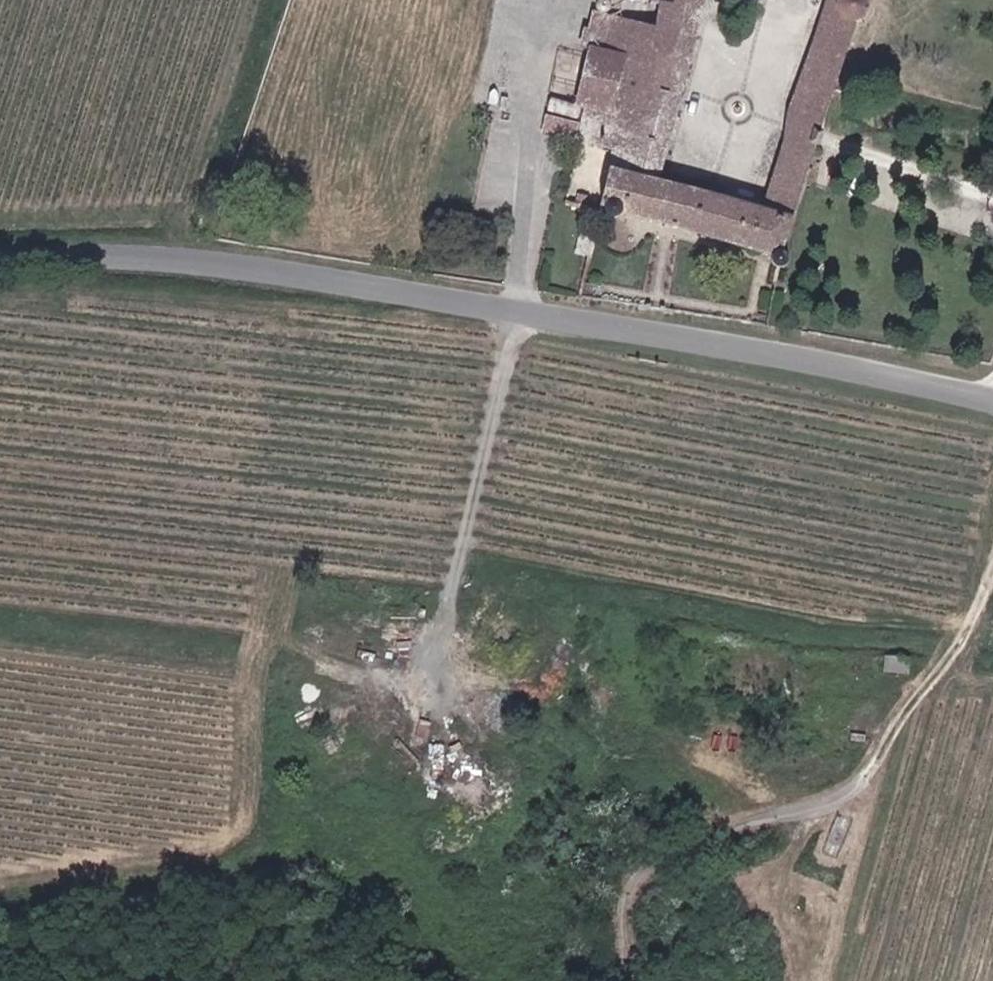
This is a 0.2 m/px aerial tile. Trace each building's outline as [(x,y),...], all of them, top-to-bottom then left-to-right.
[(783,263),(787,261),(790,258),(791,254),(791,250),(790,247),(829,123),(836,102),(863,13),(870,5),(871,1),(871,0),(829,0),(765,196),(665,166),(708,0),(653,0),(661,3),(655,24),(611,12),(602,48),(593,45),(579,99),(594,104),(585,140),(618,150),(605,200),(598,207),(598,209),(600,212),(602,215),(606,217),(610,217),(613,215),(616,211),(775,254),(776,258),(779,261),(783,263)] [(546,111),(542,130),(578,137),(582,119),(546,111)] [(908,654),(888,654),(889,666),(907,667),(908,654)]
